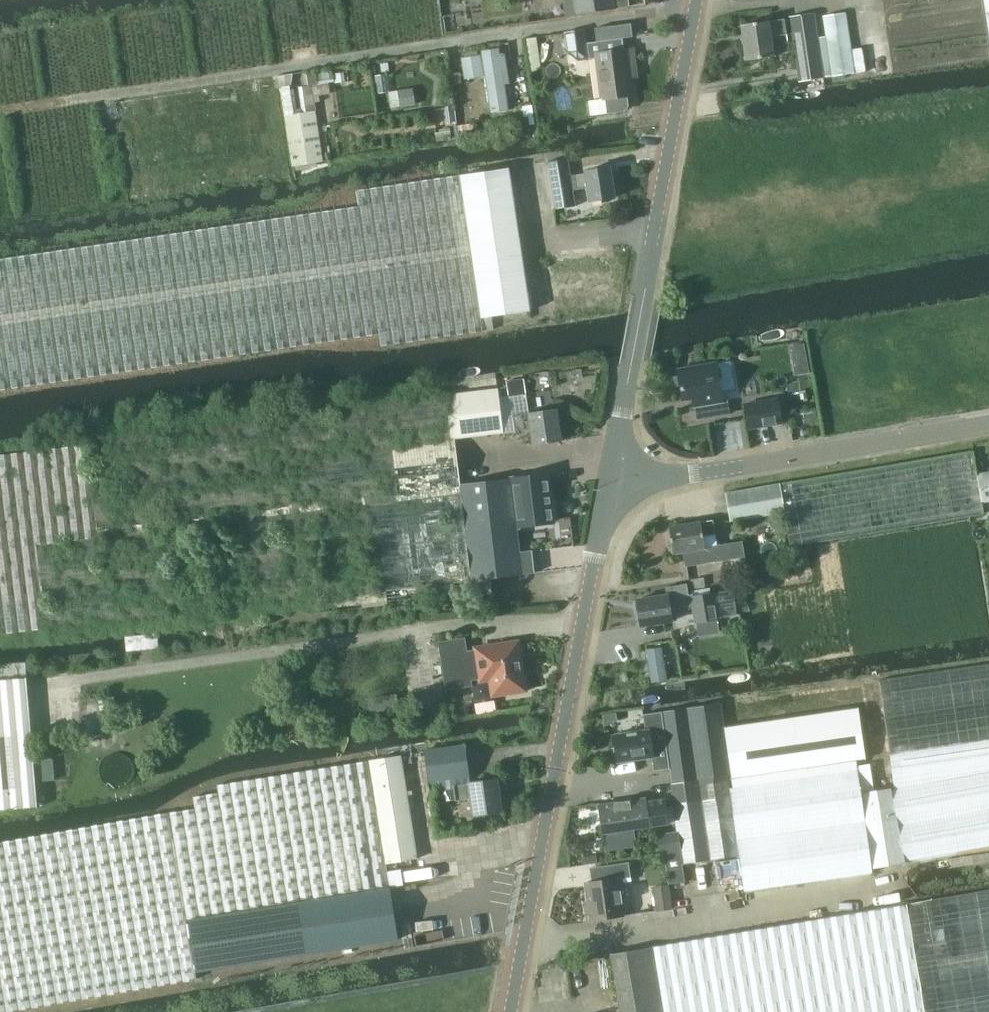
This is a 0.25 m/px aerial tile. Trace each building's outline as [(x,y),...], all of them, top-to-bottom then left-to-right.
[(564,16),(630,7),(628,0),(562,0),(564,16)] [(832,76),(856,73),(846,12),(822,16),(832,76)] [(814,14),(788,18),(798,82),(824,77),(814,14)] [(769,20),(740,24),(745,59),(774,55),(771,36),(787,34),(785,19),(769,21),(769,20)] [(588,42),(586,30),(565,33),(567,52),(578,60),(590,58),(595,58),(601,97),(601,99),(589,101),(591,115),(608,114),(625,110),(626,110),(629,107),(628,96),(631,96),(634,95),(630,69),(633,68),(637,68),(634,49),(631,50),(625,51),(623,37),(588,42)] [(465,79),(486,76),(491,113),(509,110),(498,48),(482,51),(482,54),(461,57),(465,79)] [(293,73),(276,76),(277,88),(280,88),(292,166),(296,166),(297,173),(318,169),(317,162),(324,161),(316,110),(317,110),(316,102),(321,101),(320,94),(330,93),(330,88),(329,84),(320,85),(318,85),(318,84),(316,71),(303,73),(305,86),(299,86),(303,113),(295,114),(291,86),(293,73)] [(413,88),(398,90),(398,91),(400,106),(416,104),(413,88)] [(532,105),(521,106),(524,126),(535,125),(532,105)] [(592,202),(616,198),(612,166),(587,171),(588,174),(571,176),(568,159),(549,163),(557,211),(575,208),(572,190),(589,187),(592,202)] [(382,347),(406,344),(484,332),(482,319),(532,311),(510,167),(368,188),(358,190),(359,194),(360,206),(0,259),(0,391),(2,391),(241,355),(342,341),(379,336),(380,336),(381,345),(382,347)] [(694,397),(698,418),(730,412),(728,398),(723,398),(717,362),(678,369),(683,399),(694,397)] [(807,364),(793,367),(795,375),(808,372),(807,364)] [(506,382),(509,397),(510,397),(520,395),(526,394),(523,378),(506,382)] [(449,394),(454,438),(503,432),(517,431),(517,430),(515,415),(530,413),(527,394),(526,394),(520,395),(510,397),(509,397),(500,398),(499,388),(449,394)] [(319,599),(320,612),(368,606),(473,594),(473,596),(492,594),(490,579),(471,581),(460,485),(454,438),(449,394),(86,437),(87,445),(0,455),(0,634),(47,629),(47,631),(319,599)] [(777,400),(747,405),(750,427),(780,422),(777,400)] [(517,430),(532,428),(534,445),(562,442),(558,409),(530,413),(515,415),(517,430)] [(741,424),(718,429),(722,448),(745,444),(741,424)] [(984,514),(974,451),(784,482),(790,512),(784,513),(788,535),(790,547),(984,514)] [(988,502),(988,472),(978,474),(983,503),(988,502)] [(521,526),(561,521),(555,473),(515,477),(521,526)] [(512,479),(460,485),(471,581),(490,579),(535,573),(533,550),(520,551),(513,489),(512,479)] [(732,521),(748,519),(784,513),(790,512),(784,482),(781,483),(781,484),(727,493),(732,521)] [(719,542),(715,517),(671,525),(676,553),(684,551),(720,545),(719,542)] [(686,565),(746,555),(743,537),(719,542),(720,545),(684,551),(686,565)] [(665,587),(667,596),(640,600),(644,626),(674,621),(673,609),(692,606),(691,595),(689,595),(687,584),(665,587)] [(714,592),(691,596),(695,622),(697,622),(699,636),(720,633),(718,619),(719,619),(714,592)] [(745,593),(736,594),(738,603),(746,602),(745,593)] [(669,672),(663,637),(647,640),(653,675),(669,672)] [(467,651),(465,638),(439,642),(447,689),(472,685),(471,680),(493,676),(495,694),(525,690),(518,642),(476,648),(477,650),(467,651)] [(0,664),(0,680),(28,678),(26,662),(0,664)] [(878,681),(889,753),(894,788),(905,861),(988,846),(988,664),(878,681)] [(0,680),(0,810),(34,808),(38,807),(35,780),(34,757),(28,678),(0,680)] [(672,783),(727,776),(717,704),(688,709),(688,708),(661,712),(670,769),(672,783)] [(858,708),(725,726),(732,775),(856,758),(865,756),(858,708)] [(655,758),(657,771),(670,769),(661,712),(645,715),(647,730),(615,734),(618,749),(614,751),(617,758),(619,757),(620,763),(655,758)] [(473,799),(476,817),(505,812),(499,779),(470,784),(465,744),(423,750),(428,783),(429,783),(430,793),(455,789),(457,802),(473,799)] [(416,859),(401,755),(369,761),(218,784),(218,792),(192,796),(194,808),(0,842),(0,1011),(3,1011),(197,978),(187,919),(388,888),(385,864),(416,859)] [(870,764),(858,766),(862,790),(874,789),(870,764)] [(871,869),(861,793),(857,768),(729,785),(739,855),(744,891),(747,891),(872,873),(871,869)] [(672,783),(674,799),(677,823),(682,864),(739,855),(729,785),(727,776),(672,783)] [(871,869),(905,863),(905,861),(894,788),(861,793),(871,869)] [(644,795),(597,803),(602,833),(649,826),(649,825),(669,822),(665,797),(645,800),(644,795)] [(947,859),(948,862),(950,861),(950,864),(948,864),(949,868),(973,864),(973,865),(988,863),(988,853),(947,859)] [(596,855),(582,857),(584,864),(597,862),(596,855)] [(587,884),(593,921),(627,916),(621,880),(632,878),(629,863),(597,868),(599,882),(587,884)] [(673,909),(669,884),(652,886),(656,912),(673,909)] [(388,888),(187,919),(196,972),(399,939),(390,887),(388,888)] [(907,904),(610,954),(619,1011),(988,1011),(988,890),(907,904)]
